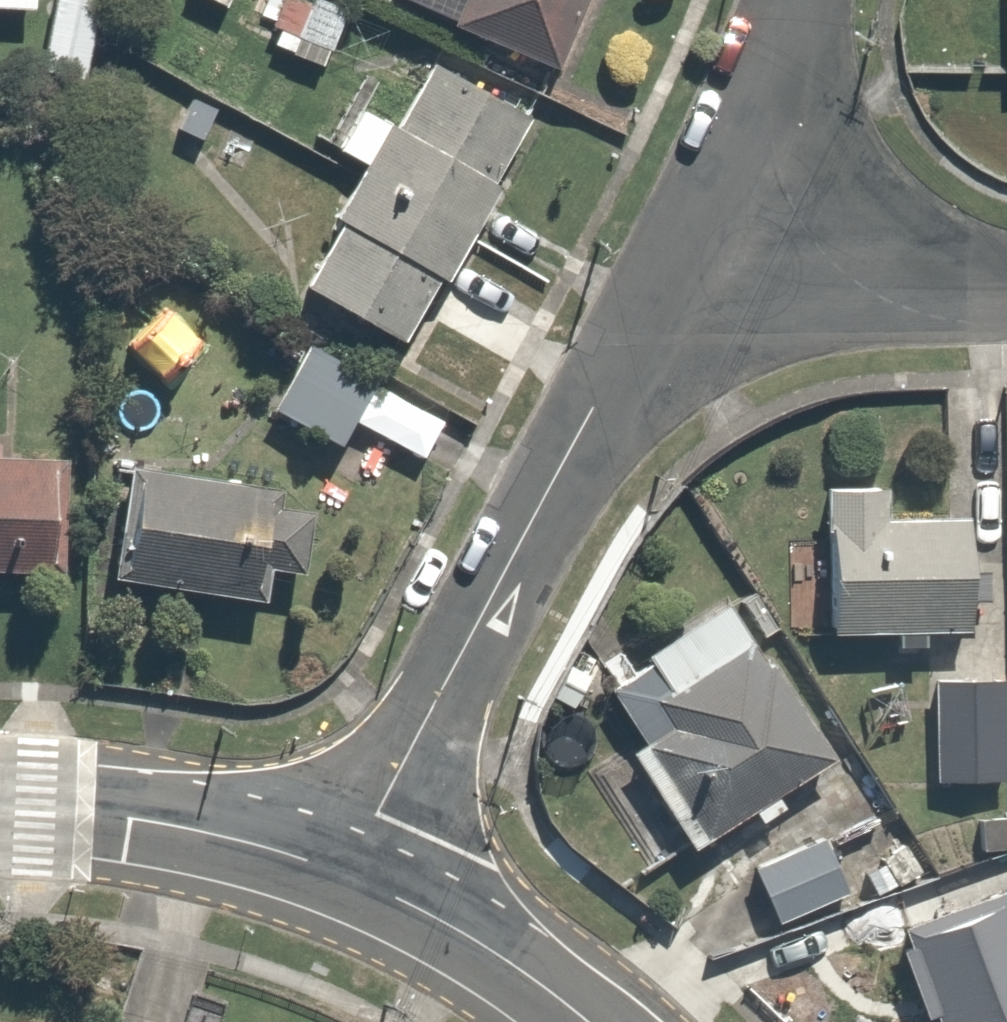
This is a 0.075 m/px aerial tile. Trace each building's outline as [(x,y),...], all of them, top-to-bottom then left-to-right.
[(30,27),(31,0),(0,0),(0,26),(30,27)] [(35,64),(80,76),(100,0),(52,0),(35,64)] [(296,0),(254,0),(238,30),(313,70),(339,23),(296,0)] [(448,19),(558,73),(594,0),(457,0),(448,19)] [(997,76),(1006,77),(1006,0),(1002,0),(997,76)] [(433,63),(393,128),(316,81),(288,126),(365,173),(297,286),(399,348),(535,125),(433,63)] [(385,368),(319,325),(265,407),(331,450),(385,368)] [(0,449),(0,584),(46,587),(56,454),(0,449)] [(282,497),(137,470),(117,581),(262,608),(282,497)] [(881,489),(825,489),(824,627),(959,628),(960,530),(881,529),(881,489)] [(597,675),(642,744),(617,760),(678,852),(718,826),(823,757),(718,596),(597,675)] [(937,673),(931,783),(1001,786),(1006,681),(1006,677),(937,673)] [(822,830),(742,867),(773,936),(854,900),(822,830)] [(900,939),(930,1021),(1006,1021),(1006,935),(995,904),(900,939)]
